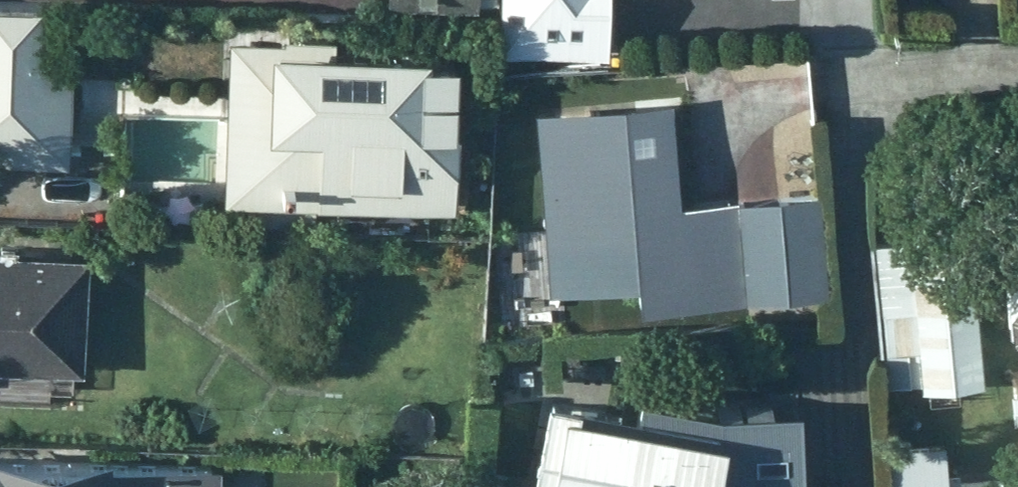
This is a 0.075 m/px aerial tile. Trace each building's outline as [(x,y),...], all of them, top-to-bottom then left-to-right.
[(3,0),(0,0),(0,155),(77,159),(84,4),(3,0)] [(503,47),(615,51),(617,0),(505,0),(503,47)] [(321,198),(465,202),(470,50),(446,49),(447,29),(411,28),(411,41),(238,35),(233,195),(250,195),(248,222),(321,223),(321,198)] [(685,94),(544,106),(556,290),(649,282),(651,305),(753,298),(747,196),(691,199),(685,94)] [(828,191),(750,199),(757,293),(833,287),(828,191)] [(93,367),(100,254),(0,248),(0,361),(93,367)] [(931,383),(992,378),(980,264),(922,270),(926,305),(886,309),(891,357),(928,353),(931,383)] [(745,420),(600,391),(602,384),(571,377),(548,486),(734,486),(745,420)] [(898,441),(902,486),(1014,486),(1013,477),(969,481),(968,468),(957,467),(954,438),(898,441)] [(224,465),(121,463),(121,455),(0,452),(0,486),(224,486),(224,465)]
